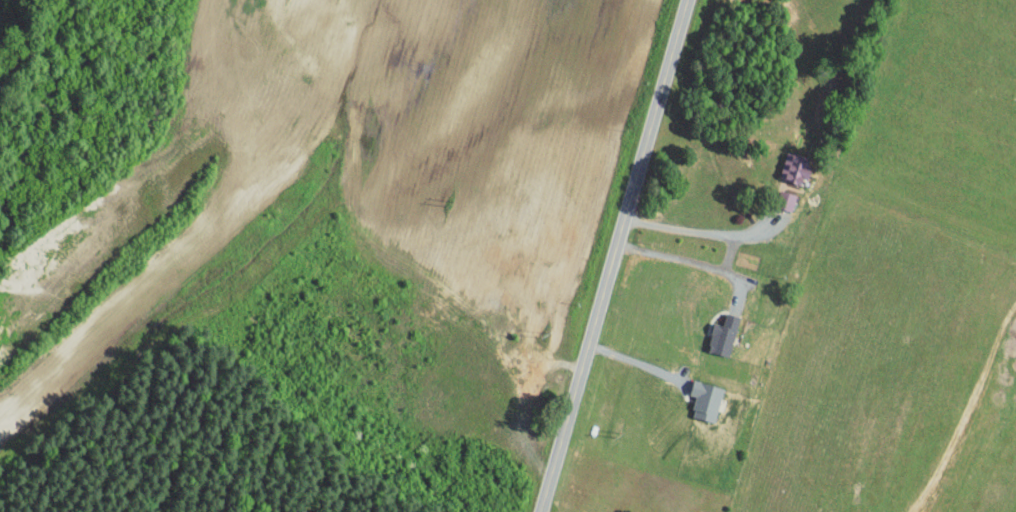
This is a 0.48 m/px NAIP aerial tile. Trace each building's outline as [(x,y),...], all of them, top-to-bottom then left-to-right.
[(770,172),(796,178),(802,152),(776,146),(770,172)] [(711,319),(703,316),(696,344),(718,350),(729,310),(715,307),(711,319)] [(714,381),(683,372),(679,388),(685,390),(680,409),(704,416),(707,404),(710,406),(714,393),(711,392),(714,381)]
